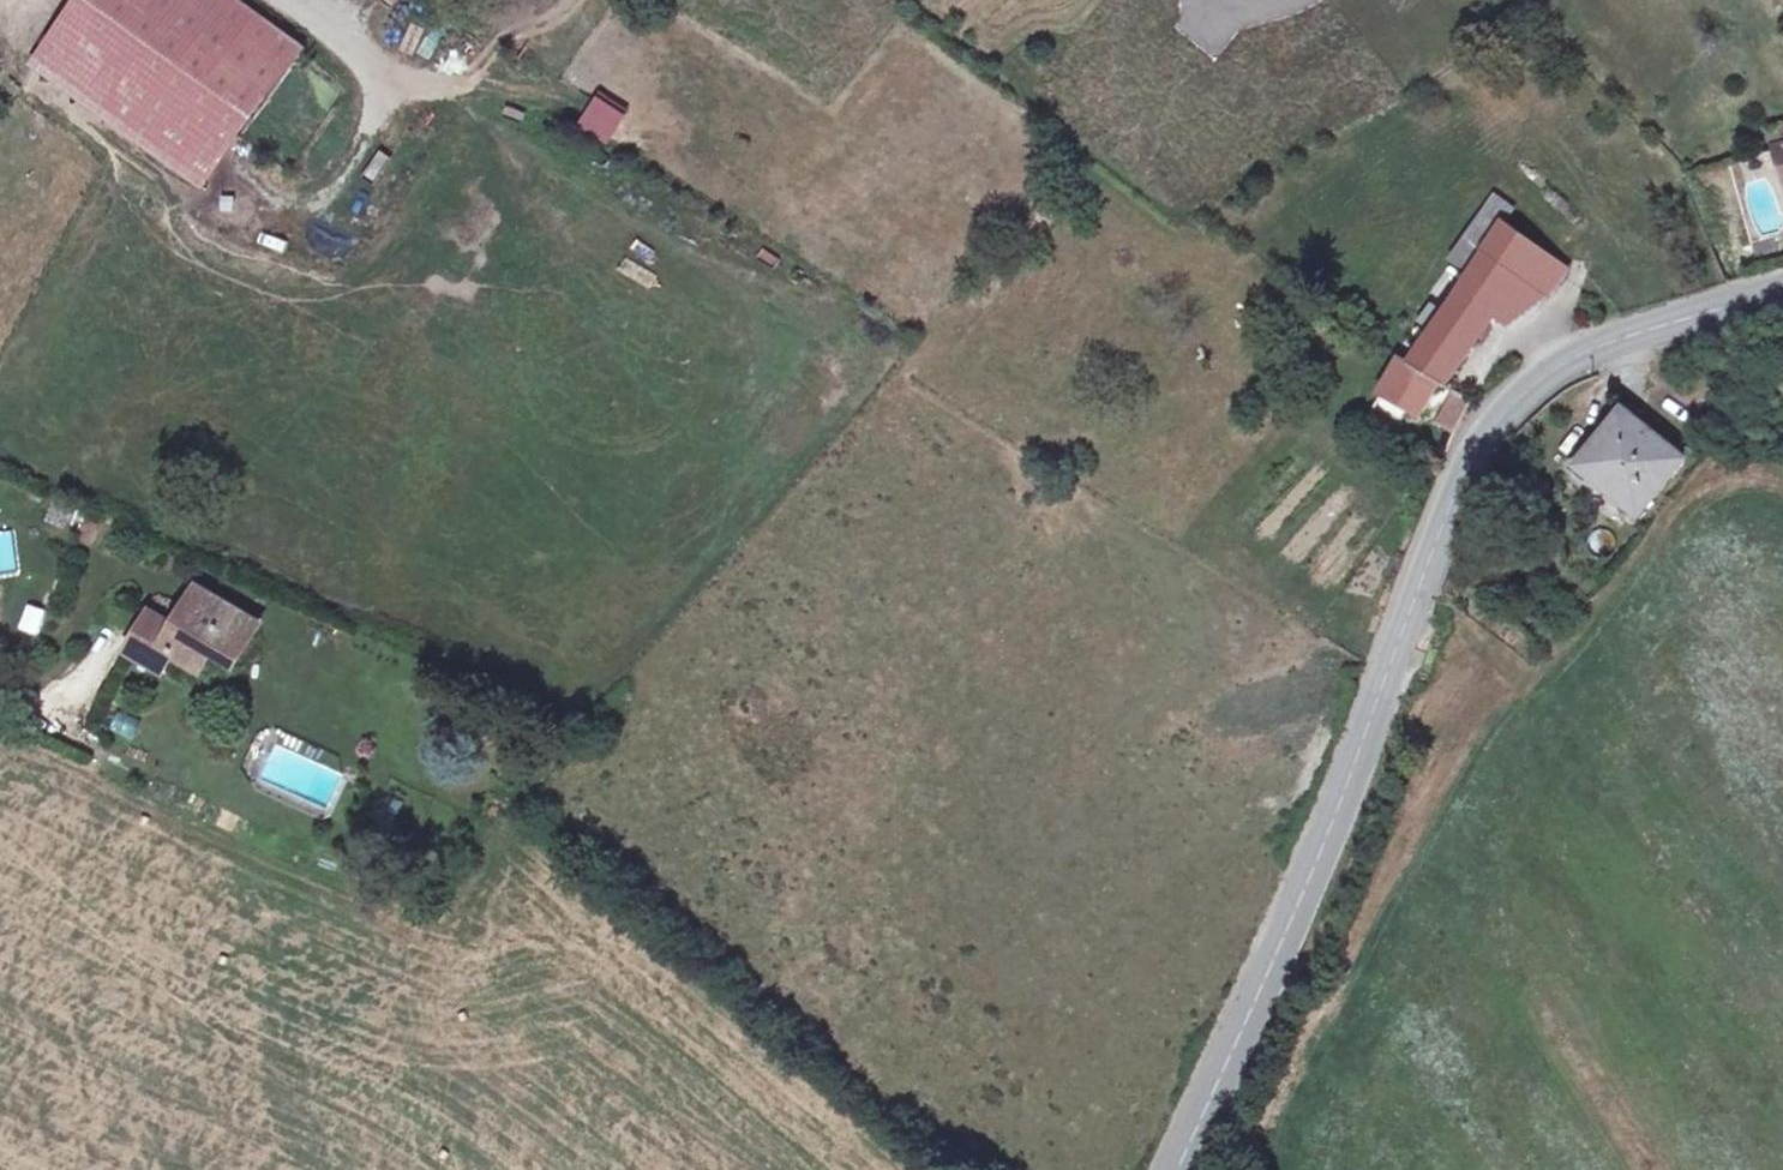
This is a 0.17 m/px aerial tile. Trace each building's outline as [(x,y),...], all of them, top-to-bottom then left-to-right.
[(34,67),(204,190),(305,51),(236,0),(83,0),(34,67)] [(578,125),(610,142),(627,112),(595,94),(578,125)] [(1774,150),(1782,148),(1782,127),(1768,131),(1774,150)] [(1774,150),(1782,179),(1782,148),(1774,150)] [(1495,196),(1484,211),(1502,224),(1513,210),(1495,196)] [(1484,211),(1474,225),(1494,240),(1504,225),(1502,224),(1484,211)] [(1401,359),(1381,394),(1402,406),(1420,373),(1445,388),(1471,349),(1496,315),(1509,325),(1514,321),(1548,297),(1567,270),(1504,225),(1494,240),(1471,275),(1446,313),(1434,332),(1411,365),(1401,359)] [(1474,225),(1450,260),(1471,275),(1494,240),(1474,225)] [(1431,304),(1419,322),(1434,332),(1446,313),(1431,304)] [(1456,394),(1440,423),(1457,432),(1471,403),(1456,394)] [(1579,467),(1640,517),(1685,460),(1624,411),(1579,467)] [(58,494),(49,517),(67,524),(76,502),(58,494)] [(236,668),(262,626),(198,588),(174,627),(150,612),(126,651),(164,674),(175,655),(203,672),(214,654),(236,668)]
